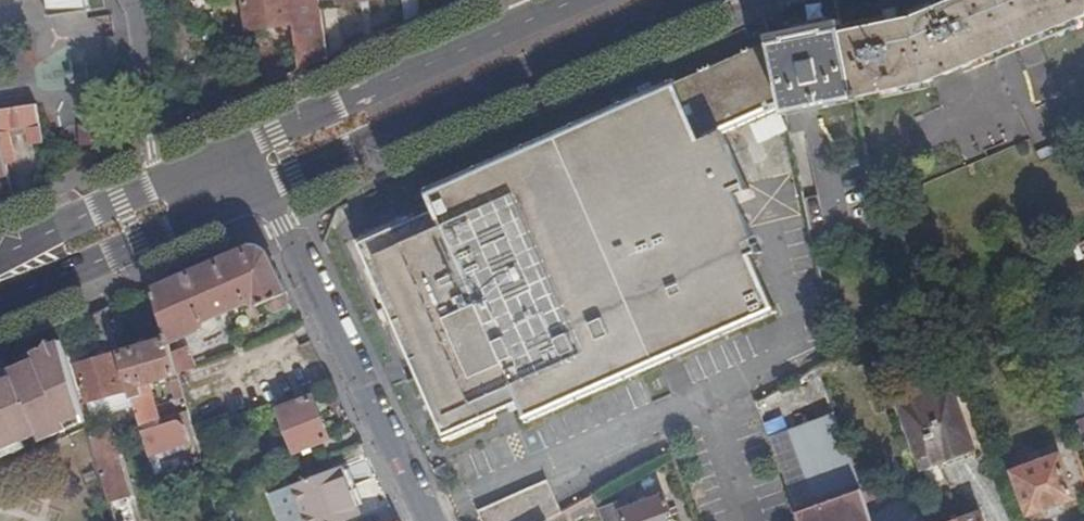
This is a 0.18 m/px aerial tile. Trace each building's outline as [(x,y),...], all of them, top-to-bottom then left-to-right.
[(81,21),(80,13),(92,11),(92,9),(90,9),(89,0),(50,0),(52,15),(51,15),(52,18),(69,15),(70,23),(81,21)] [(300,72),(330,59),(322,8),(321,0),(246,0),(250,31),(294,25),(300,72)] [(406,25),(421,19),(419,0),(403,0),(406,25)] [(918,22),(919,27),(932,86),(1083,23),(1083,0),(969,0),(918,22)] [(887,95),(932,86),(919,27),(890,33),(890,27),(845,36),(859,101),(866,100),(865,93),(886,89),(887,95)] [(834,107),(859,101),(845,36),(844,34),(829,36),(829,33),(788,42),(789,45),(774,49),(787,107),(789,116),(816,111),(817,114),(834,111),(834,107)] [(736,129),(787,107),(774,49),(773,45),(722,67),(736,129)] [(647,373),(725,338),(778,315),(753,259),(762,255),(734,193),(749,186),(727,134),(736,129),(722,67),(548,145),(647,373)] [(0,112),(0,133),(7,168),(17,166),(12,131),(29,128),(31,145),(45,144),(39,105),(0,112)] [(9,177),(7,168),(0,133),(0,178),(9,177)] [(533,422),(647,373),(548,145),(433,194),(441,211),(414,223),(412,218),(359,241),(389,312),(395,309),(438,409),(432,412),(446,444),(501,421),(498,415),(525,403),(533,422)] [(252,251),(157,292),(170,342),(172,348),(205,334),(208,325),(252,306),(260,310),(269,307),(272,314),(277,317),(290,311),(292,305),(289,298),(291,297),(272,259),(252,251)] [(1015,279),(1018,286),(1026,283),(1023,275),(1015,279)] [(395,309),(389,312),(432,412),(438,409),(395,309)] [(96,421),(120,414),(115,398),(126,394),(116,358),(122,356),(110,312),(91,321),(109,360),(80,368),(96,421)] [(946,321),(948,329),(960,324),(958,316),(946,321)] [(960,324),(969,347),(979,344),(970,321),(960,324)] [(137,408),(152,458),(193,446),(188,429),(181,423),(180,418),(162,423),(152,386),(180,378),(175,356),(172,348),(170,342),(122,356),(133,392),(137,408)] [(41,362),(67,350),(65,345),(55,349),(53,343),(46,352),(38,356),(41,362)] [(43,438),(70,426),(87,419),(67,350),(41,362),(5,377),(0,364),(0,456),(43,438)] [(175,356),(180,378),(198,373),(192,351),(175,356)] [(184,420),(192,417),(182,383),(175,385),(184,420)] [(952,387),(902,404),(926,471),(976,454),(952,387)] [(120,414),(137,408),(133,392),(126,394),(115,398),(120,414)] [(761,405),(800,516),(866,493),(839,415),(796,432),(782,394),(761,405)] [(332,442),(315,401),(282,414),(298,456),(332,442)] [(271,413),(262,417),(267,429),(275,426),(271,413)] [(70,426),(43,438),(46,445),(73,432),(70,426)] [(94,438),(113,507),(129,502),(110,433),(94,438)] [(1062,458),(1015,474),(1030,517),(1077,500),(1062,458)] [(446,468),(434,473),(441,488),(453,482),(446,468)] [(348,495),(355,493),(347,470),(273,501),(282,520),(359,520),(348,495)] [(676,494),(688,490),(681,472),(669,476),(676,494)] [(898,504),(919,496),(914,480),(893,488),(898,504)] [(561,516),(549,488),(480,519),(481,520),(553,520),(561,516)] [(867,497),(873,513),(894,505),(888,489),(867,497)] [(359,520),(362,520),(366,519),(355,493),(348,495),(359,520)] [(873,513),(867,497),(866,493),(800,516),(802,520),(876,520),(873,513)] [(603,520),(674,520),(673,519),(678,517),(676,510),(671,513),(666,498),(629,511),(626,502),(600,511),(603,520)]
